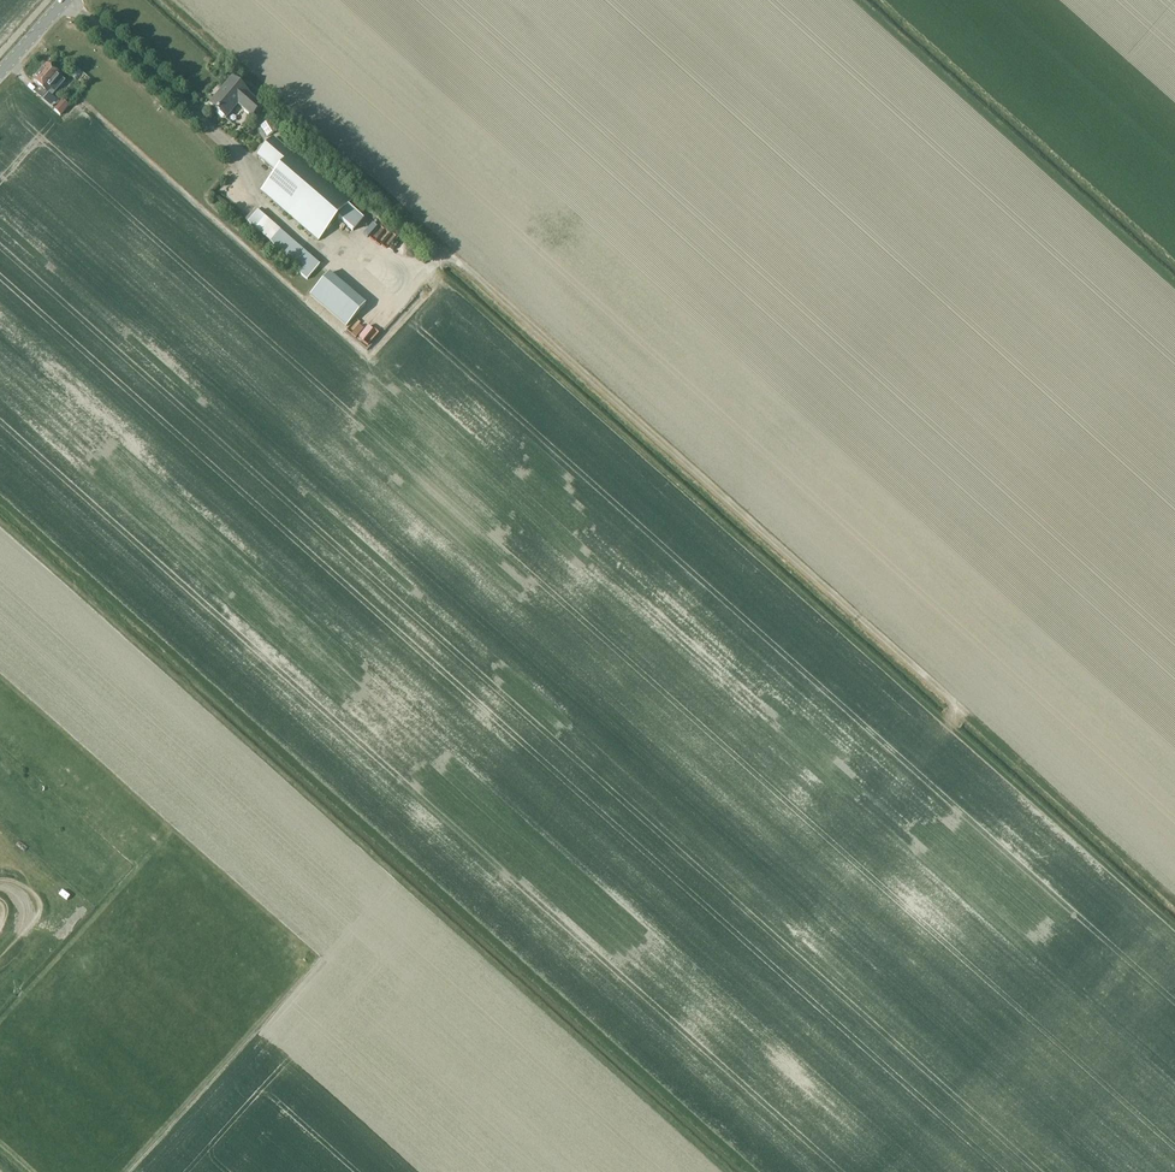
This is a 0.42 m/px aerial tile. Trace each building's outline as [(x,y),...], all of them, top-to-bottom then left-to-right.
[(47,93),(41,99),(53,109),(59,102),(48,92),(61,77),(47,65),(33,80),(47,93)] [(252,117),(261,107),(246,94),(247,93),(231,79),(209,104),(225,117),(237,103),(252,117)] [(61,115),(69,105),(62,99),(54,109),(61,115)] [(267,136),(276,130),(270,119),(260,125),(267,136)] [(272,138),(257,156),(276,173),(260,191),(318,240),(338,216),(353,229),(370,209),(355,197),(354,198),(295,148),(291,153),(272,138)] [(310,276),(320,264),(257,210),(247,222),(310,276)] [(347,326),(366,303),(329,272),(310,295),(347,326)]
